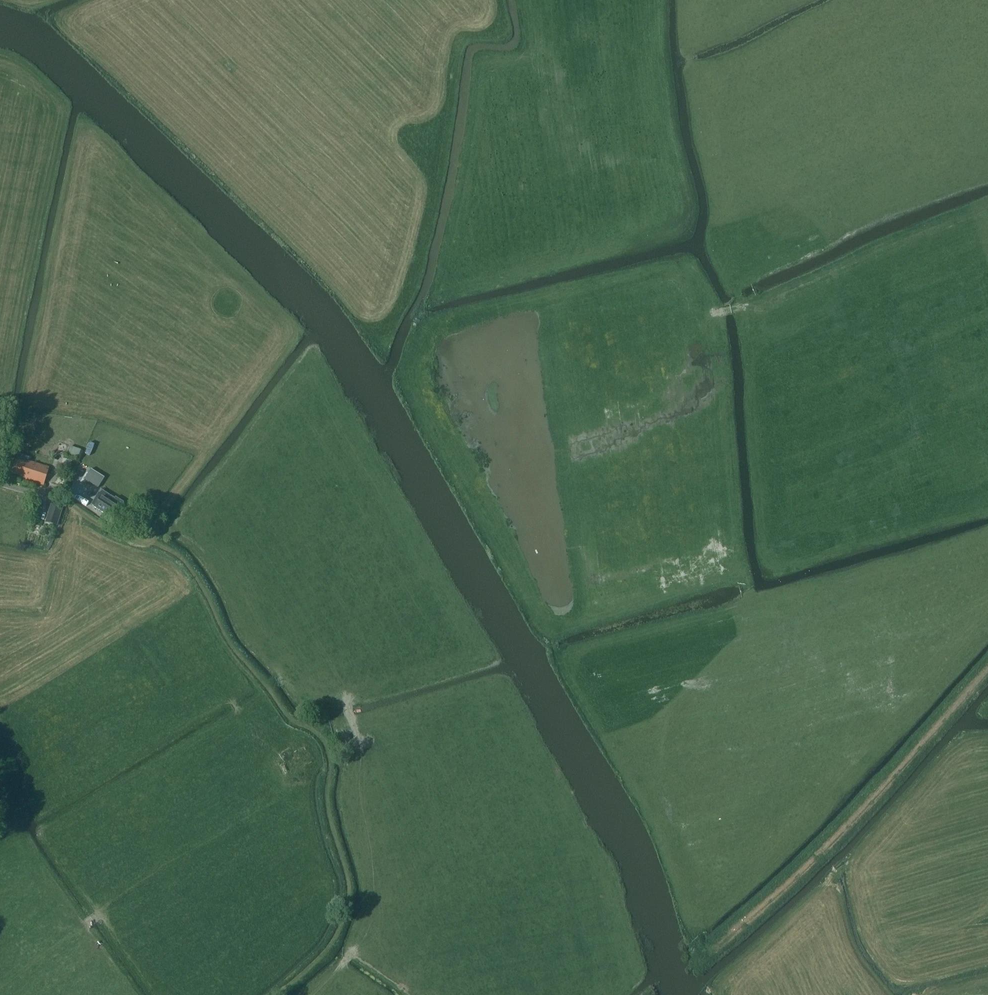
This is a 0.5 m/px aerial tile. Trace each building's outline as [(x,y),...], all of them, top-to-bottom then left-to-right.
[(78,457),(80,450),(69,447),(67,454),(78,457)] [(21,479),(44,485),(49,468),(27,461),(28,459),(17,455),(11,473),(22,476),(21,479)] [(96,473),(90,484),(97,488),(104,478),(96,473)] [(114,499),(103,492),(93,507),(109,517),(115,508),(118,510),(121,509),(123,505),(123,503),(115,497),(114,499)] [(62,507),(53,504),(47,523),(56,526),(62,507)]
